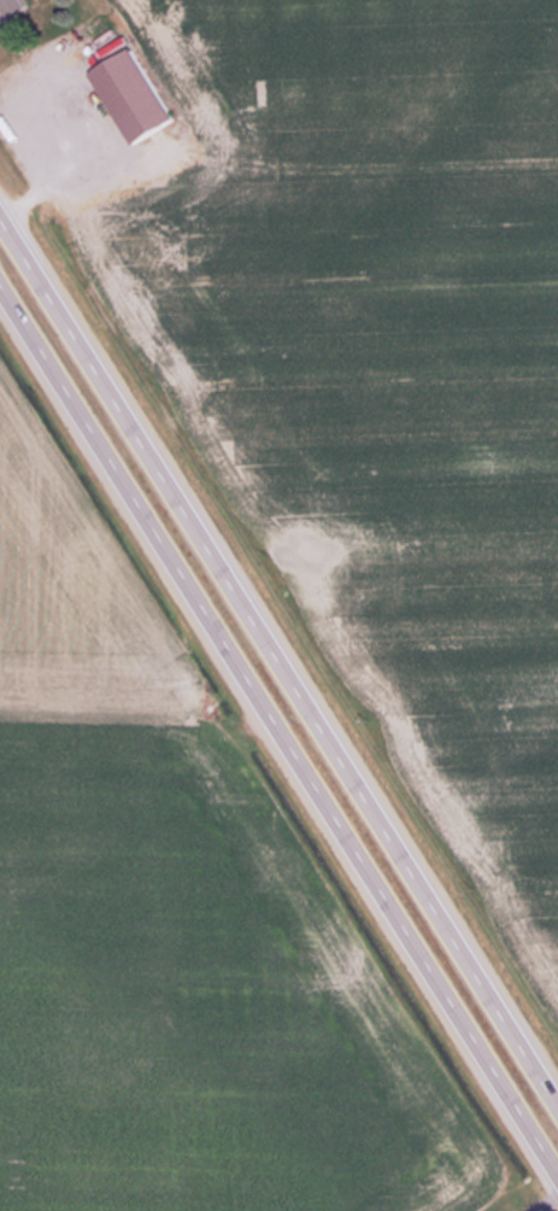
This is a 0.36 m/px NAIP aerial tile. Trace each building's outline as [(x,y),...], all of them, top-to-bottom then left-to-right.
[(6,21),(25,9),(20,0),(0,0),(0,12),(6,21)] [(131,50),(89,74),(131,146),(172,122),(131,50)]
